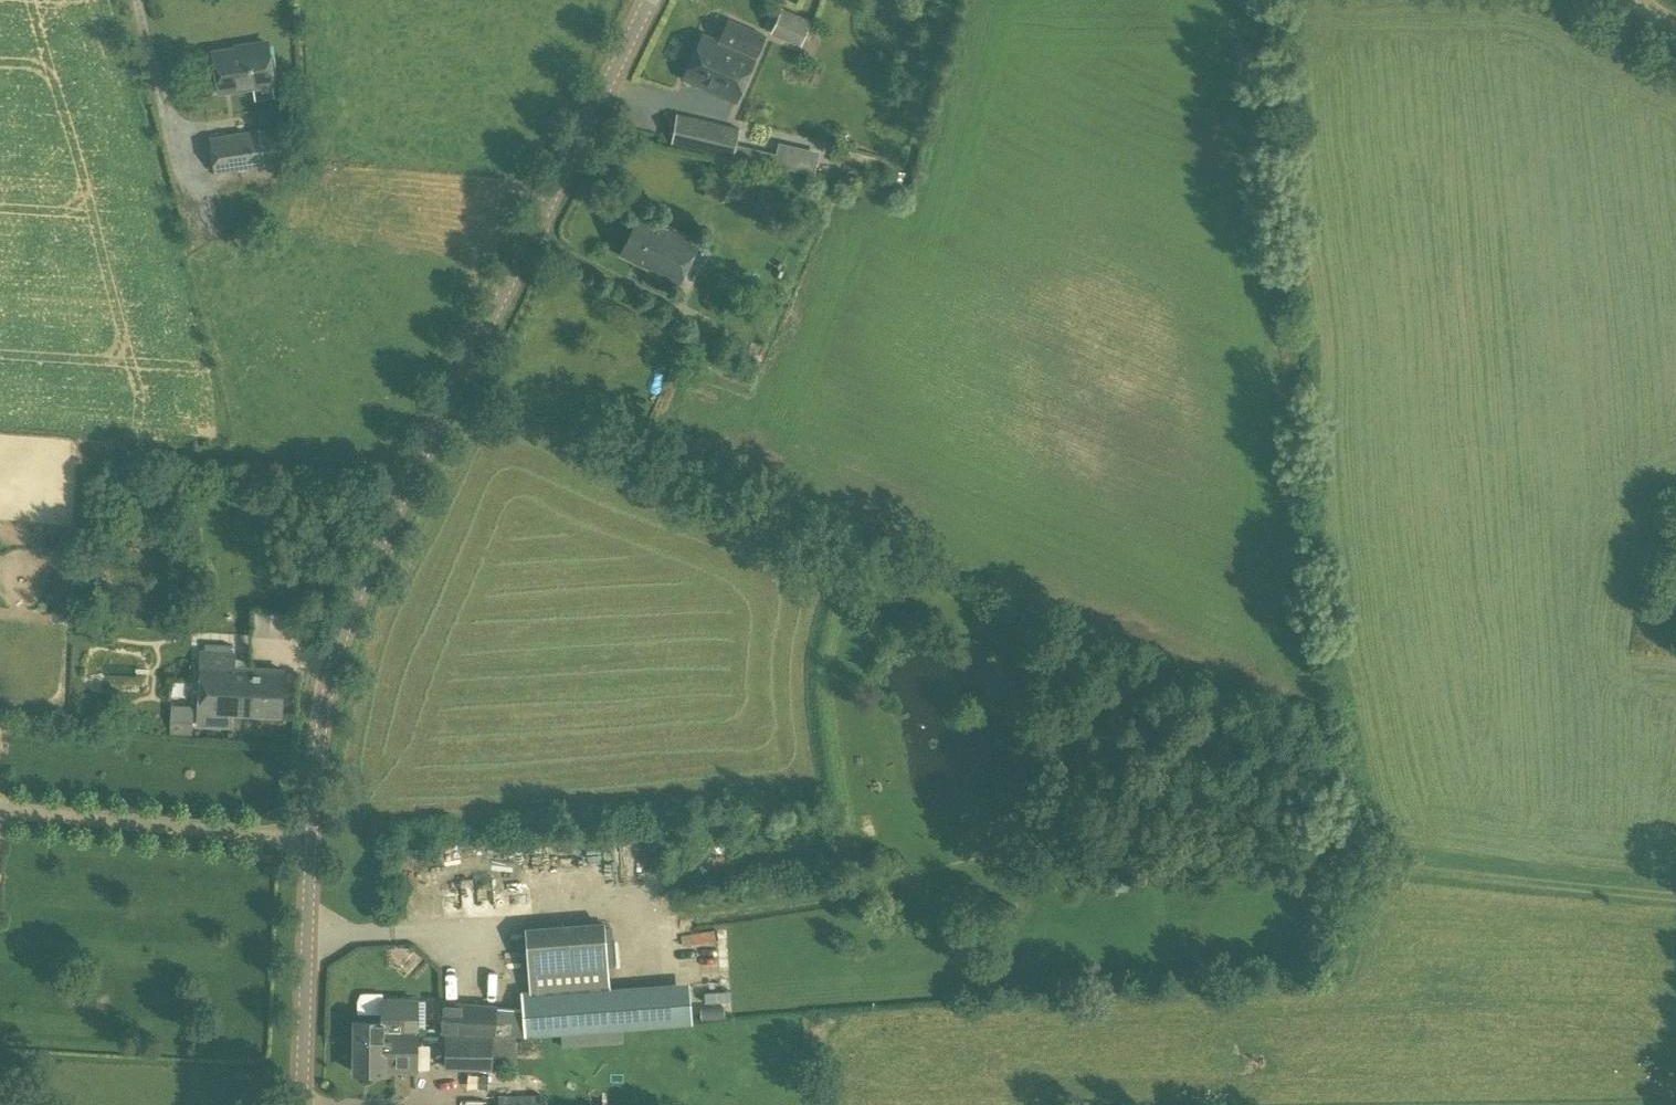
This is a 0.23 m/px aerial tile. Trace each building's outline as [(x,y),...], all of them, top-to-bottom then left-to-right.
[(800,46),(811,20),(782,8),(777,20),(792,26),(786,40),(800,46)] [(735,99),(761,41),(763,36),(728,20),(719,41),(703,34),(684,76),(735,99)] [(219,89),(273,81),(267,43),(213,51),(219,89)] [(733,156),(739,128),(677,114),(670,143),(733,156)] [(214,170),(262,163),(285,160),(280,125),(257,128),(257,129),(209,136),(214,170)] [(665,227),(638,214),(620,253),(647,266),(645,269),(677,284),(698,239),(667,224),(665,227)] [(185,568),(172,570),(175,585),(188,582),(185,568)] [(280,712),(282,669),(232,666),(233,653),(200,652),(197,721),(229,723),(230,710),(280,712)] [(191,731),(194,703),(172,701),(169,729),(191,731)] [(528,972),(607,966),(603,920),(525,926),(528,972)] [(523,1037),(613,1030),(609,984),(520,991),(521,1009),(523,1037)] [(424,1026),(424,999),(382,999),(382,994),(360,994),(357,1001),(357,1013),(360,1013),(358,1019),(355,1019),(355,1027),(416,1028),(416,1026),(424,1026)] [(495,1034),(523,1037),(521,1009),(497,1008),(497,1004),(442,1001),(440,1031),(484,1034),(485,1034),(492,1034),(495,1034)] [(416,1029),(416,1028),(355,1027),(354,1070),(386,1070),(386,1069),(415,1069),(415,1029),(416,1029)] [(491,1070),(492,1034),(485,1034),(444,1034),(444,1070),(491,1070)] [(498,1095),(498,1104),(540,1104),(540,1095),(498,1095)]
